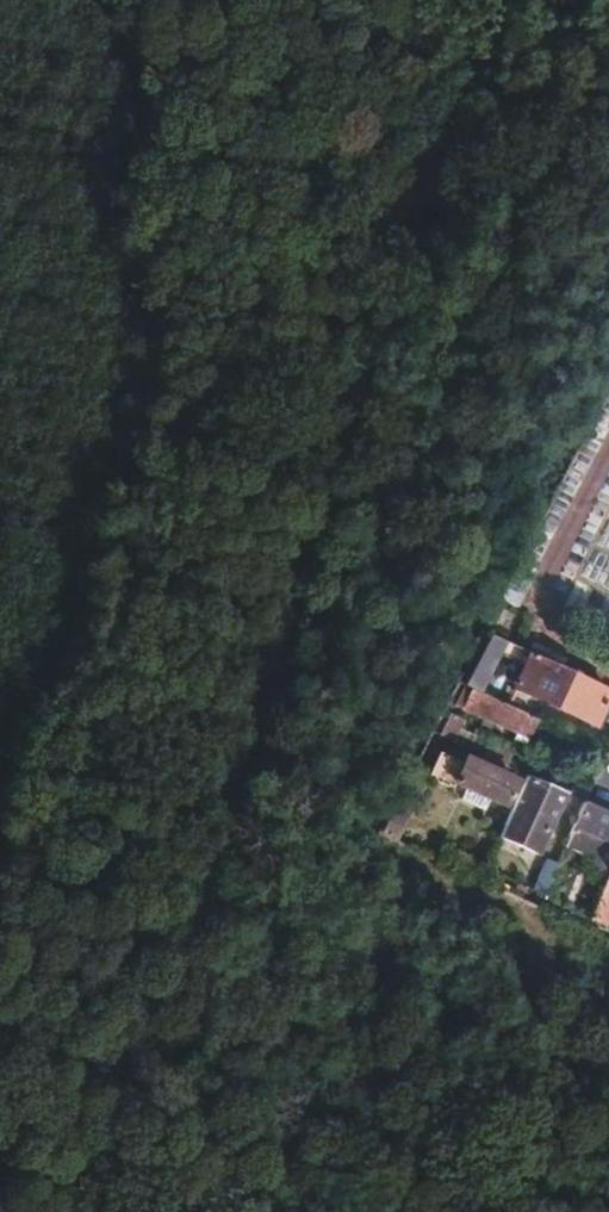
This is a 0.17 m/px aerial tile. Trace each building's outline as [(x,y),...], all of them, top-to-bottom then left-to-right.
[(489,636),(463,685),(479,692),(498,654),(523,666),(513,688),(592,723),(608,689),(489,636)] [(463,685),(453,706),(527,739),(536,719),(479,692),(463,685)] [(446,719),(438,735),(452,742),(456,733),(459,725),(446,719)] [(456,733),(452,742),(471,750),(474,741),(456,733)] [(474,741),(471,750),(508,767),(514,751),(477,735),(474,741)] [(434,743),(422,766),(436,772),(432,779),(457,791),(461,784),(501,803),(512,779),(434,743)] [(526,775),(501,832),(537,848),(564,792),(526,775)] [(565,844),(597,859),(594,866),(608,873),(608,870),(608,813),(584,801),(565,844)] [(565,844),(562,852),(594,866),(597,859),(565,844)] [(538,867),(529,888),(543,895),(553,873),(538,867)] [(590,917),(604,923),(608,912),(608,873),(590,917)]
